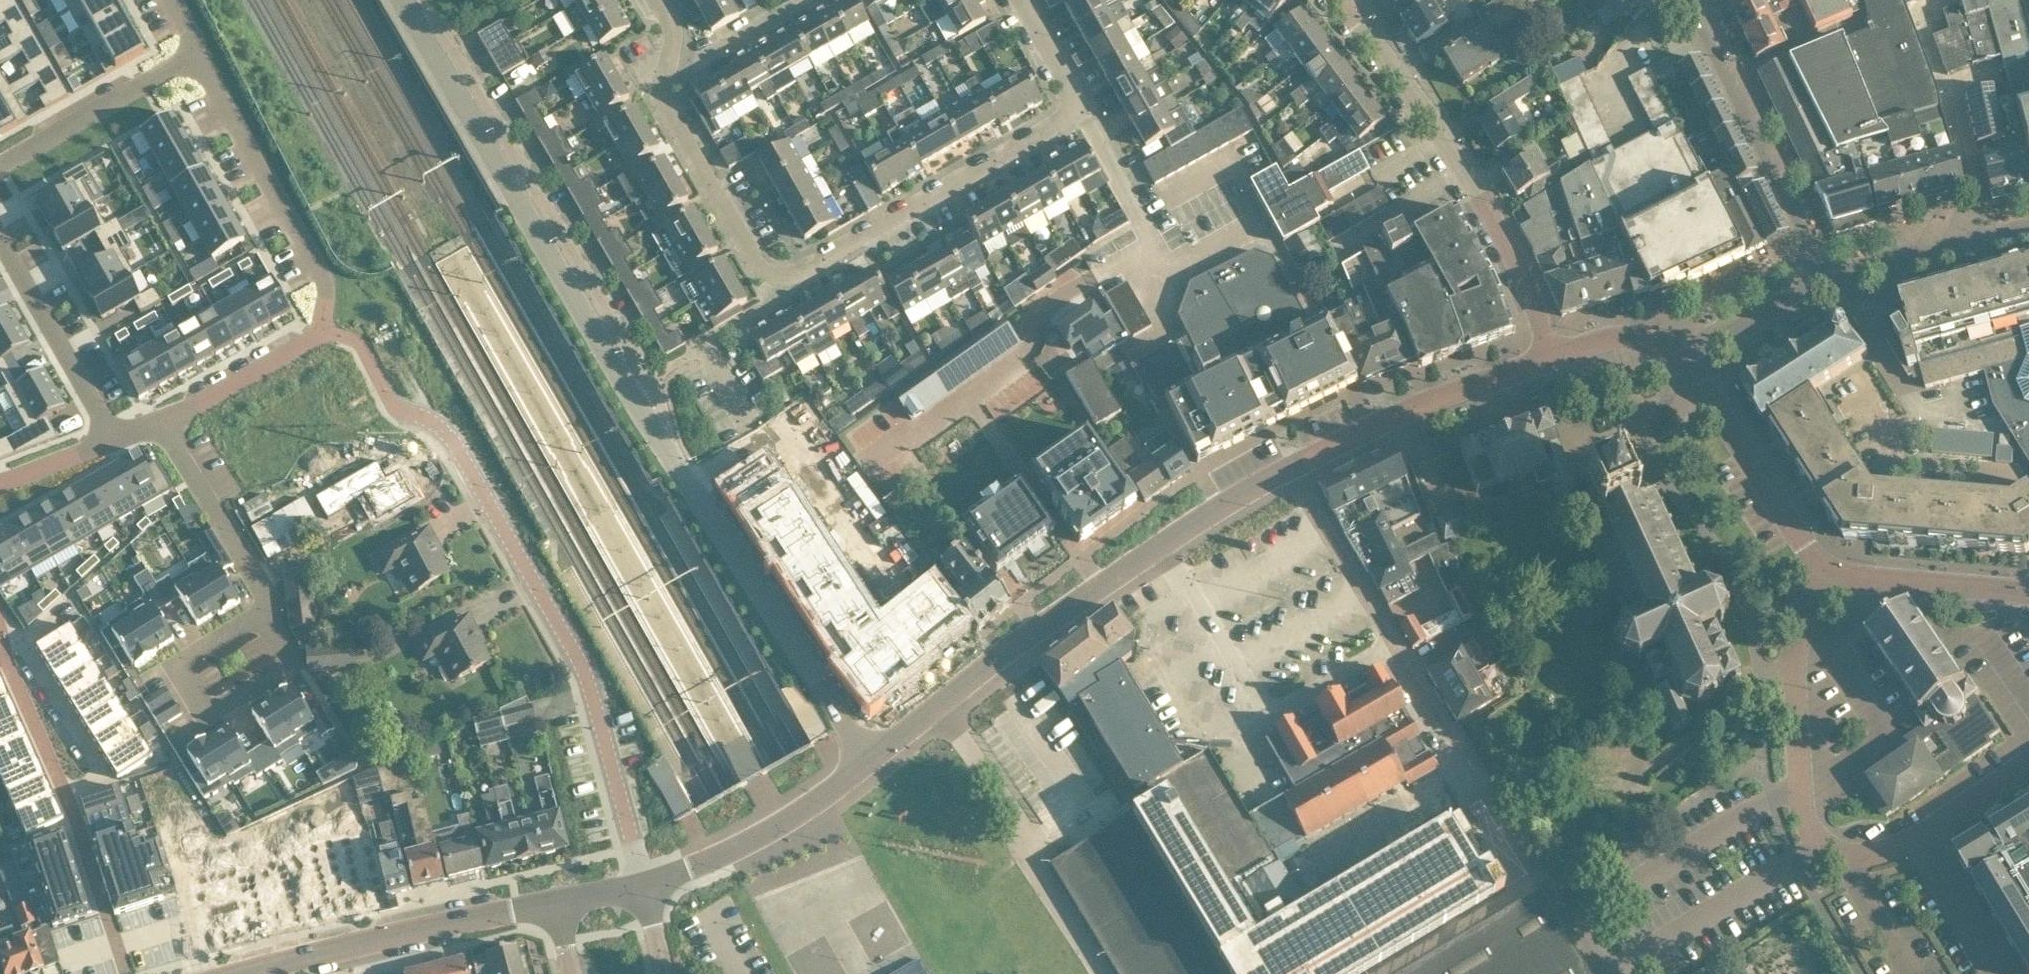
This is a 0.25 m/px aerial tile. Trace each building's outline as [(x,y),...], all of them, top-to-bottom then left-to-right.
[(17,5),(14,0),(0,0),(0,15),(17,5)] [(24,4),(31,17),(40,12),(33,0),(30,0),(24,4)] [(69,9),(84,0),(63,0),(69,9)] [(69,9),(82,32),(120,10),(114,0),(84,0),(69,9)] [(565,10),(565,11),(585,0),(559,0),(565,10)] [(589,25),(588,24),(619,7),(615,0),(585,0),(565,11),(577,32),(589,25)] [(697,6),(688,11),(691,17),(721,0),(694,0),(697,6)] [(691,17),(695,23),(704,18),(712,32),(739,17),(739,16),(747,11),(741,0),(721,0),(691,17)] [(848,36),(869,24),(855,0),(841,0),(831,6),(848,36)] [(875,5),(883,0),(862,0),(867,9),(875,5)] [(924,3),(919,6),(930,26),(936,22),(947,16),(975,0),(929,0),(924,3)] [(947,16),(936,22),(948,43),(959,37),(969,31),(986,21),(978,7),(986,2),(985,0),(975,0),(947,16)] [(1066,0),(1044,0),(1049,9),(1058,5),(1066,0)] [(1078,28),(1106,11),(1100,0),(1078,0),(1066,7),(1078,28)] [(1164,3),(1179,21),(1187,12),(1177,0),(1167,0),(1164,3)] [(1240,20),(1257,0),(1242,0),(1245,2),(1234,15),(1240,20)] [(1240,20),(1235,26),(1243,32),(1249,25),(1259,34),(1269,23),(1272,27),(1292,8),(1287,2),(1288,0),(1257,0),(1240,20)] [(1401,19),(1435,0),(1389,0),(1401,19)] [(1401,19),(1400,20),(1416,46),(1455,22),(1441,0),(1435,0),(1401,19)] [(1451,47),(1448,49),(1449,50),(1443,54),(1463,87),(1464,86),(1463,85),(1480,74),(1505,59),(1490,35),(1527,13),(1521,0),(1498,0),(1476,14),(1485,29),(1452,49),(1451,47)] [(1523,3),(1529,13),(1542,6),(1538,0),(1528,0),(1523,3)] [(1638,17),(1652,9),(1646,0),(1578,0),(1583,8),(1589,4),(1595,15),(1608,7),(1617,21),(1629,14),(1633,20),(1638,17)] [(1731,5),(1743,30),(1771,17),(1801,2),(1800,0),(1741,0),(1731,5)] [(1848,0),(1806,0),(1801,2),(1815,33),(1854,16),(1848,0)] [(1866,11),(1872,29),(1909,15),(1905,5),(1904,6),(1902,0),(1863,0),(1866,11)] [(1962,4),(1978,64),(2001,58),(1995,38),(1984,0),(1960,0),(1962,4)] [(2025,142),(2028,161),(2028,0),(1985,0),(2012,95),(2025,142)] [(1154,2),(1144,8),(1147,13),(1157,7),(1154,2)] [(1106,11),(1078,28),(1089,47),(1132,23),(1121,3),(1107,11),(1106,11)] [(1962,4),(1942,11),(1949,31),(1959,27),(1973,65),(1972,65),(1972,66),(1978,64),(1962,4)] [(6,23),(13,35),(8,38),(13,47),(34,35),(17,5),(0,15),(0,26),(6,23)] [(881,16),(875,5),(867,9),(874,20),(879,29),(886,24),(881,16)] [(811,17),(828,47),(835,58),(854,46),(848,36),(831,6),(811,17)] [(588,24),(589,25),(600,45),(631,28),(619,7),(588,24)] [(1151,12),(1166,30),(1175,25),(1161,7),(1151,12)] [(1265,40),(1274,51),(1266,57),(1271,63),(1316,29),(1302,10),(1297,14),(1292,8),(1272,27),(1276,30),(1277,31),(1265,40)] [(120,10),(82,32),(94,53),(132,31),(120,10)] [(1187,12),(1179,21),(1193,39),(1202,30),(1187,12)] [(1909,15),(1872,29),(1870,30),(1900,105),(1905,103),(1909,115),(1911,116),(1919,140),(1917,141),(1932,194),(1963,185),(1940,106),(1937,90),(1924,57),(1909,15)] [(835,58),(828,47),(811,17),(791,28),(809,58),(815,69),(835,58)] [(1771,17),(1743,30),(1756,57),(1788,42),(1781,29),(1777,31),(1771,17)] [(982,49),(989,45),(1006,35),(998,21),(974,35),(982,49)] [(490,56),(513,42),(501,22),(478,35),(490,56)] [(1100,67),(1129,51),(1143,43),(1132,23),(1089,47),(1100,67)] [(1176,27),(1167,35),(1178,48),(1188,40),(1176,27)] [(1949,31),(1932,37),(1947,75),(1972,65),(1973,65),(1959,27),(1949,31)] [(809,58),(791,28),(772,40),(789,70),(809,58)] [(1295,55),(1304,67),(1330,47),(1316,29),(1271,63),(1276,69),(1295,55)] [(1885,134),(1904,202),(1932,194),(1917,141),(1919,140),(1911,116),(1909,115),(1905,103),(1900,105),(1870,30),(1843,40),(1863,91),(1876,127),(1878,126),(1885,134)] [(132,31),(94,53),(106,75),(145,53),(132,31)] [(890,48),(898,44),(892,33),(884,38),(890,48)] [(54,34),(44,40),(50,51),(61,45),(54,34)] [(23,53),(30,65),(25,68),(30,77),(51,65),(34,35),(13,47),(0,54),(0,66),(23,53)] [(1788,59),(1787,58),(1793,69),(1810,99),(1835,152),(1854,146),(1858,145),(1876,210),(1904,202),(1885,134),(1878,126),(1876,127),(1863,91),(1843,40),(1841,36),(1788,59)] [(908,38),(898,44),(904,55),(910,51),(912,43),(908,38)] [(789,70),(772,40),(752,51),(777,94),(796,82),(789,70)] [(958,48),(953,40),(931,53),(936,60),(958,48)] [(498,69),(501,74),(502,76),(525,63),(513,42),(490,56),(497,69),(498,69)] [(1100,67),(1112,87),(1155,62),(1143,43),(1129,51),(1100,67)] [(904,55),(898,44),(890,48),(896,60),(904,55)] [(1290,96),(1295,102),(1304,95),(1344,65),(1330,47),(1304,67),(1313,79),(1290,96)] [(547,48),(532,58),(538,68),(554,59),(547,48)] [(777,95),(777,94),(752,51),(731,63),(734,68),(735,68),(749,92),(750,92),(760,87),(768,101),(777,95)] [(931,53),(921,58),(926,66),(936,60),(931,53)] [(587,95),(618,77),(606,57),(605,57),(597,62),(594,57),(596,57),(595,56),(567,72),(571,79),(576,76),(587,95)] [(67,57),(57,62),(62,71),(72,65),(67,57)] [(1649,68),(1655,78),(1660,89),(1681,78),(1670,57),(1649,68)] [(1787,58),(1787,57),(1758,71),(1815,189),(1814,189),(1836,234),(1876,223),(1854,146),(1835,152),(1810,99),(1793,69),(1787,58)] [(1679,68),(1677,69),(1683,82),(1689,93),(1710,82),(1705,71),(1698,59),(1679,68)] [(1204,61),(1195,66),(1200,76),(1212,70),(1204,61)] [(1112,87),(1123,107),(1152,90),(1144,77),(1159,69),(1155,62),(1112,87)] [(0,94),(0,136),(28,119),(15,97),(40,83),(47,95),(40,99),(45,109),(46,109),(69,96),(51,65),(30,77),(10,88),(11,88),(0,94)] [(1322,91),(1331,103),(1358,83),(1344,65),(1304,95),(1295,102),(1299,108),(1322,91)] [(735,68),(734,68),(715,79),(733,109),(753,97),(750,92),(749,92),(735,68)] [(1655,78),(1649,68),(1628,79),(1633,89),(1655,78)] [(11,88),(10,88),(0,70),(0,94),(11,88)] [(883,70),(872,76),(876,84),(887,78),(883,70)] [(1286,95),(1309,82),(1303,71),(1280,84),(1286,95)] [(1025,73),(1005,85),(1022,115),(1043,103),(1025,73)] [(865,91),(876,84),(872,76),(860,83),(865,91)] [(908,76),(898,82),(902,89),(912,83),(908,76)] [(1563,98),(1585,88),(1580,76),(1558,86),(1563,98)] [(75,77),(68,81),(74,92),(81,88),(75,77)] [(593,117),(597,123),(623,108),(621,103),(630,98),(618,77),(587,95),(598,114),(593,117)] [(1529,78),(1510,90),(1516,100),(1518,102),(1536,90),(1533,84),(1529,78)] [(1660,89),(1655,78),(1633,89),(1639,100),(1660,89)] [(692,102),(712,137),(722,132),(715,119),(733,109),(715,79),(695,91),(699,98),(692,102)] [(983,90),(982,91),(975,79),(967,84),(974,96),(962,102),(979,133),(998,122),(999,121),(985,96),(986,96),(983,90)] [(892,95),(902,89),(898,82),(888,87),(892,95)] [(1123,107),(1134,127),(1178,102),(1174,95),(1166,82),(1152,90),(1123,107)] [(1710,82),(1689,93),(1700,116),(1722,105),(1710,82)] [(852,88),(859,100),(867,96),(864,91),(865,91),(860,83),(852,88)] [(1319,131),(1324,138),(1332,131),(1371,102),(1358,83),(1331,103),(1340,115),(1319,131)] [(1005,85),(986,96),(985,96),(999,121),(998,122),(1001,127),(1022,115),(1005,85)] [(1963,94),(1975,145),(1980,144),(1982,153),(1987,178),(1989,185),(1989,187),(1990,191),(1991,191),(2028,183),(2028,161),(2025,142),(2012,95),(1997,98),(1995,87),(1963,94)] [(544,120),(537,107),(547,101),(540,88),(516,101),(524,115),(532,127),(544,120)] [(847,101),(843,103),(846,108),(857,102),(859,100),(852,88),(843,93),(847,101)] [(1563,98),(1568,108),(1590,99),(1585,88),(1563,98)] [(1644,111),(1666,100),(1660,89),(1639,100),(1644,111)] [(832,99),(837,107),(843,103),(847,101),(843,93),(832,99)] [(875,111),(872,106),(868,99),(867,96),(859,100),(857,102),(861,110),(865,117),(875,111)] [(837,107),(832,99),(821,106),(825,114),(837,107)] [(1595,109),(1590,99),(1568,108),(1573,119),(1595,109)] [(1650,122),(1670,111),(1671,111),(1666,100),(1644,111),(1650,122)] [(850,116),(861,110),(857,102),(846,108),(850,116)] [(962,102),(942,114),(960,144),(979,133),(962,102)] [(1177,146),(1187,140),(1197,135),(1182,108),(1178,102),(1134,127),(1146,147),(1165,136),(1172,149),(1177,146)] [(1386,121),(1371,102),(1332,131),(1324,138),(1329,144),(1349,128),(1359,140),(1386,121)] [(1513,102),(1497,112),(1480,122),(1497,150),(1514,140),(1530,130),(1513,102)] [(1722,105),(1700,116),(1709,133),(1712,138),(1733,128),(1722,105)] [(623,108),(597,123),(601,130),(606,127),(617,146),(647,128),(635,108),(626,113),(623,108)] [(892,121),(897,128),(905,142),(905,141),(920,166),(921,166),(940,155),(922,125),(913,109),(912,110),(913,111),(894,121),(893,120),(892,121)] [(1600,120),(1595,109),(1573,119),(1578,130),(1600,120)] [(1253,130),(1247,119),(1242,110),(1220,122),(1231,143),(1253,130)] [(173,114),(141,133),(152,152),(184,134),(173,114)] [(940,155),(960,144),(942,114),(922,125),(940,155)] [(532,127),(536,134),(539,139),(539,140),(546,153),(567,140),(560,127),(551,132),(544,120),(532,127)] [(1583,141),(1605,131),(1600,120),(1578,130),(1583,141)] [(810,129),(806,121),(795,127),(800,135),(810,129)] [(1647,285),(1648,289),(1650,288),(1649,285),(1656,282),(1660,291),(1665,289),(1685,279),(1687,282),(1686,282),(1687,283),(1744,256),(1744,255),(1735,237),(1712,192),(1687,144),(1675,121),(1594,162),(1593,160),(1589,163),(1625,242),(1629,252),(1647,285)] [(1231,143),(1220,122),(1209,128),(1221,149),(1231,143)] [(800,135),(795,127),(785,134),(789,141),(800,135)] [(835,142),(843,138),(836,127),(829,131),(835,142)] [(622,168),(626,174),(653,159),(650,154),(659,149),(647,128),(617,146),(627,165),(622,168)] [(924,171),(921,166),(920,166),(905,141),(905,142),(897,128),(887,134),(895,147),(886,153),(903,183),(924,171)] [(1221,149),(1209,128),(1198,134),(1210,155),(1221,149)] [(1733,128),(1712,138),(1720,154),(1723,161),(1745,151),(1733,128)] [(1588,152),(1589,152),(1604,145),(1610,142),(1605,131),(1583,141),(1588,152)] [(1706,134),(1687,144),(1712,192),(1735,237),(1744,255),(1766,245),(1762,238),(1753,219),(1743,200),(1735,185),(1734,183),(1723,161),(1720,154),(1712,138),(1709,133),(1706,134)] [(184,134),(152,152),(162,170),(194,151),(184,134)] [(1199,161),(1210,155),(1198,134),(1197,135),(1187,140),(1199,161)] [(757,152),(753,145),(748,137),(721,152),(730,168),(757,152)] [(753,145),(757,152),(768,146),(764,138),(753,145)] [(849,149),(843,138),(835,142),(842,153),(849,149)] [(1294,153),(1284,139),(1272,149),(1284,169),(1297,158),(1294,153)] [(554,166),(558,172),(561,178),(574,171),(567,159),(575,154),(567,140),(546,153),(554,166)] [(1177,146),(1188,167),(1199,161),(1187,140),(1177,146)] [(801,162),(789,141),(776,149),(759,158),(771,179),(801,162)] [(1083,142),(1063,154),(1080,184),(1101,172),(1083,142)] [(1177,146),(1172,149),(1166,152),(1177,173),(1188,167),(1177,146)] [(130,150),(123,154),(129,164),(136,160),(130,150)] [(194,151),(162,170),(172,187),(204,169),(194,151)] [(1289,191),(1286,186),(1280,174),(1276,168),(1251,183),(1284,242),(1309,228),(1318,223),(1320,222),(1315,214),(1334,204),(1328,194),(1352,180),(1370,170),(1359,151),(1342,161),(1289,191)] [(1745,151),(1723,161),(1734,183),(1735,185),(1756,174),(1745,151)] [(1166,179),(1177,173),(1166,152),(1155,158),(1166,179)] [(903,183),(886,153),(865,164),(873,177),(883,195),(903,183)] [(1535,153),(1519,162),(1502,173),(1516,197),(1526,191),(1528,194),(1526,196),(1530,203),(1546,192),(1546,193),(1560,185),(1570,178),(1560,163),(1547,171),(1535,153)] [(1061,195),(1080,184),(1063,154),(1042,166),(1045,171),(1046,170),(1060,195),(1061,195)] [(1155,158),(1144,164),(1155,185),(1166,179),(1155,158)] [(646,197),(676,179),(664,159),(656,164),(653,159),(626,174),(630,181),(635,178),(646,197)] [(136,160),(129,164),(135,175),(142,171),(136,160)] [(812,182),(801,162),(771,179),(782,199),(812,182)] [(1570,178),(1560,185),(1599,304),(1631,293),(1633,298),(1649,293),(1648,289),(1647,285),(1629,252),(1625,242),(1589,163),(1584,165),(1587,169),(1570,178)] [(54,198),(40,206),(42,210),(41,210),(51,229),(94,204),(82,183),(91,177),(84,165),(64,176),(71,188),(62,194),(62,193),(53,198),(54,198)] [(859,166),(852,171),(858,181),(865,177),(859,166)] [(1295,166),(1280,174),(1289,190),(1304,182),(1295,166)] [(204,169),(172,187),(182,205),(214,186),(204,169)] [(1043,212),(1044,212),(1064,200),(1061,195),(1060,195),(1046,170),(1045,171),(1026,182),(1043,212)] [(581,183),(574,171),(561,178),(569,190),(568,190),(576,204),(597,191),(599,190),(592,177),(581,183)] [(1756,174),(1735,185),(1743,200),(1753,219),(1762,238),(1766,245),(1787,234),(1762,184),(1757,174),(1756,174)] [(882,205),(865,177),(858,181),(860,185),(855,187),(870,212),(882,205)] [(652,219),(655,225),(682,210),(679,205),(688,200),(676,179),(646,197),(657,216),(652,219)] [(812,182),(782,199),(793,219),(824,202),(812,182)] [(1006,193),(1023,223),(1031,236),(1051,225),(1044,212),(1043,212),(1026,182),(1006,193)] [(150,185),(143,189),(149,200),(156,196),(150,185)] [(1537,259),(1562,316),(1599,304),(1560,185),(1546,193),(1552,209),(1520,227),(1533,249),(1537,259)] [(214,186),(182,205),(192,222),(224,204),(214,186)] [(1391,207),(1387,200),(1380,187),(1368,195),(1379,214),(1391,207)] [(584,217),(587,222),(591,229),(603,222),(605,220),(598,208),(605,204),(597,191),(576,204),(584,217)] [(986,204),(1004,235),(1003,235),(1010,248),(1031,236),(1023,223),(1006,193),(986,204)] [(1356,202),(1366,221),(1379,214),(1368,195),(1356,202)] [(156,196),(149,200),(155,210),(162,206),(156,196)] [(835,222),(824,202),(793,219),(805,239),(835,222)] [(1343,209),(1354,228),(1366,221),(1356,202),(1343,209)] [(94,204),(51,229),(64,250),(78,243),(87,238),(86,238),(95,233),(102,245),(124,232),(117,219),(106,226),(94,204)] [(224,204),(192,222),(202,239),(234,221),(224,204)] [(976,233),(983,246),(1003,235),(1004,235),(986,204),(966,216),(976,233)] [(1331,216),(1341,235),(1352,229),(1354,228),(1343,209),(1331,216)] [(1365,253),(1364,253),(1400,325),(1402,325),(1417,362),(1419,367),(1464,352),(1515,334),(1500,293),(1493,277),(1454,209),(1407,236),(1401,225),(1362,247),(1365,253)] [(675,248),(706,230),(694,210),(685,215),(682,210),(655,225),(659,232),(664,229),(675,248)] [(1123,211),(1102,223),(1104,225),(1109,235),(1129,223),(1123,211)] [(1320,222),(1318,223),(1329,243),(1341,235),(1331,216),(1320,222)] [(170,221),(163,225),(169,235),(176,231),(170,221)] [(234,221),(202,239),(213,258),(245,240),(234,221)] [(610,234),(603,222),(591,229),(598,241),(605,254),(627,242),(619,229),(610,234)] [(1093,232),(1098,241),(1109,235),(1104,225),(1093,232)] [(1284,242),(1299,269),(1324,255),(1309,228),(1284,242)] [(685,276),(712,261),(709,256),(718,251),(706,230),(675,248),(686,267),(681,270),(685,276)] [(176,231),(169,235),(175,245),(182,241),(176,231)] [(92,267),(79,275),(81,278),(80,279),(90,297),(133,273),(121,251),(132,245),(124,232),(102,245),(109,257),(100,263),(99,262),(91,267),(92,267)] [(986,267),(979,254),(969,236),(948,249),(971,289),(972,291),(982,285),(975,273),(986,267)] [(1067,253),(1072,260),(1083,253),(1072,239),(1063,246),(1067,253)] [(627,242),(605,254),(613,268),(614,267),(621,279),(633,272),(626,260),(634,255),(627,242)] [(1044,258),(1053,273),(1072,260),(1067,253),(1063,246),(1044,258)] [(928,260),(946,290),(952,300),(971,289),(948,249),(928,260)] [(1311,325),(1273,257),(1254,251),(1209,274),(1248,337),(1247,338),(1287,418),(1346,389),(1343,383),(1344,380),(1354,375),(1348,365),(1341,350),(1330,328),(1325,317),(1311,325)] [(1400,325),(1364,253),(1342,267),(1350,286),(1343,289),(1346,295),(1348,298),(1356,312),(1360,310),(1384,371),(1385,373),(1417,362),(1415,358),(1402,325),(1400,325)] [(1052,273),(1053,273),(1044,258),(1043,259),(1047,266),(1029,279),(1033,284),(1033,285),(1038,292),(1056,279),(1052,273)] [(249,260),(239,265),(243,272),(253,266),(249,260)] [(928,260),(909,271),(926,301),(946,290),(928,260)] [(2028,401),(2021,384),(2028,364),(2028,350),(2020,318),(2028,316),(2028,260),(2027,261),(2018,263),(2007,266),(1901,295),(1909,323),(1896,332),(1896,333),(1887,338),(1892,348),(1891,348),(1909,377),(1923,374),(1927,388),(1940,384),(1963,378),(1986,372),(1995,406),(1999,413),(2013,435),(2028,460),(2028,402),(2028,401)] [(694,280),(705,299),(735,281),(723,261),(714,266),(712,261),(685,276),(689,283),(694,280)] [(197,268),(190,272),(196,282),(203,278),(197,268)] [(853,281),(870,312),(881,305),(889,321),(899,315),(873,269),(853,281)] [(230,270),(220,276),(224,283),(234,277),(230,270)] [(926,301),(909,271),(888,283),(905,313),(926,301)] [(621,279),(624,286),(628,292),(627,292),(635,305),(656,293),(648,280),(640,285),(633,272),(621,279)] [(133,273),(90,297),(103,319),(117,311),(117,312),(125,307),(125,306),(134,301),(141,313),(162,301),(155,289),(141,296),(130,276),(134,274),(133,273)] [(1198,463),(1200,462),(1287,418),(1247,338),(1248,337),(1209,274),(1191,283),(1179,315),(1190,337),(1131,366),(1145,390),(1148,387),(1157,402),(1165,398),(1198,463)] [(220,276),(209,282),(213,289),(224,283),(220,276)] [(272,278),(252,289),(272,323),(291,312),(272,278)] [(735,281),(705,299),(716,317),(710,320),(715,328),(743,311),(742,311),(741,311),(738,307),(747,302),(735,281)] [(870,332),(861,317),(870,312),(853,281),(833,293),(850,323),(859,339),(865,335),(870,332)] [(1017,283),(1005,291),(1011,301),(1015,308),(1028,299),(1038,292),(1033,285),(1033,284),(1023,291),(1017,283)] [(1127,283),(1105,295),(1112,306),(1134,294),(1127,283)] [(189,286),(179,292),(183,299),(193,293),(189,286)] [(252,289),(234,300),(253,334),(272,323),(252,289)] [(179,292),(169,298),(173,305),(183,299),(179,292)] [(643,318),(646,324),(650,330),(662,323),(655,311),(664,306),(656,293),(635,305),(643,318)] [(833,293),(813,304),(830,334),(850,323),(833,293)] [(1134,294),(1112,306),(1115,312),(1118,317),(1140,304),(1134,294)] [(1358,374),(1361,381),(1363,380),(1366,381),(1372,379),(1374,375),(1384,371),(1360,310),(1356,312),(1348,298),(1342,301),(1344,307),(1325,317),(1330,328),(1341,350),(1347,348),(1358,374)] [(234,300),(215,311),(234,345),(253,334),(234,300)] [(837,346),(830,334),(813,304),(794,315),(793,315),(808,340),(807,341),(810,346),(816,355),(817,358),(837,346)] [(1146,315),(1140,304),(1118,317),(1124,328),(1146,315)] [(19,325),(8,306),(0,311),(0,336),(19,325)] [(1059,328),(1056,330),(1070,350),(1080,343),(1086,350),(1100,340),(1105,348),(1113,342),(1116,346),(1129,339),(1113,311),(1111,313),(1100,320),(1090,306),(1070,320),(1068,317),(1057,324),(1059,328)] [(793,315),(794,315),(791,310),(770,322),(788,352),(796,366),(816,355),(810,346),(807,341),(808,340),(793,315)] [(993,324),(1003,317),(998,310),(988,317),(993,324)] [(215,311),(196,322),(215,355),(234,345),(215,311)] [(993,324),(988,317),(984,312),(965,323),(974,338),(993,324)] [(155,313),(145,319),(149,326),(159,320),(155,313)] [(1146,315),(1124,328),(1131,339),(1153,326),(1146,315)] [(145,319),(134,325),(138,332),(149,326),(145,319)] [(1003,321),(991,330),(1007,353),(1019,344),(1003,321)] [(2015,504),(1873,492),(1809,393),(1869,355),(1852,333),(1845,321),(1833,329),(1834,329),(1801,350),(1801,349),(1788,358),(1761,376),(1761,375),(1743,386),(1766,421),(1769,419),(1845,538),(2027,553),(2028,552),(2028,496),(2015,504)] [(196,322),(177,332),(197,366),(215,355),(196,322)] [(788,352),(770,322),(750,334),(756,344),(745,350),(763,381),(783,369),(777,358),(788,352)] [(665,356),(685,344),(686,344),(678,331),(670,336),(662,323),(650,330),(657,343),(665,356)] [(11,371),(4,359),(30,344),(19,325),(0,336),(0,377),(11,371)] [(126,330),(116,336),(120,343),(130,337),(126,330)] [(991,330),(979,338),(995,361),(1007,353),(991,330)] [(958,331),(957,332),(947,338),(953,345),(963,338),(958,331)] [(177,332),(159,343),(178,377),(197,366),(177,332)] [(953,345),(947,338),(937,345),(942,353),(953,345)] [(979,338),(967,347),(983,370),(995,361),(979,338)] [(137,347),(136,348),(159,387),(178,377),(159,343),(141,353),(137,347)] [(967,347),(955,355),(971,378),(983,370),(967,347)] [(136,348),(117,359),(139,399),(159,387),(136,348)] [(919,352),(901,365),(908,377),(927,363),(922,356),(919,352)] [(955,355),(944,363),(960,386),(971,378),(955,355)] [(1124,361),(1110,369),(1116,380),(1130,372),(1124,361)] [(1089,417),(1094,425),(1096,428),(1121,413),(1100,377),(1099,374),(1092,362),(1066,377),(1089,417)] [(944,363),(932,372),(948,394),(960,386),(944,363)] [(901,365),(882,378),(890,390),(908,377),(901,365)] [(0,377),(0,394),(6,390),(17,409),(55,388),(44,369),(17,384),(11,371),(0,377)] [(932,372),(920,380),(936,403),(948,394),(932,372)] [(871,403),(890,390),(882,378),(863,392),(871,403)] [(920,380),(908,388),(924,411),(936,403),(920,380)] [(0,442),(0,459),(0,460),(58,438),(47,418),(66,407),(55,388),(17,409),(28,428),(16,435),(9,439),(0,442)] [(908,388),(896,397),(912,420),(924,411),(908,388)] [(862,390),(844,402),(848,409),(853,416),(871,403),(863,392),(862,390)] [(785,392),(776,397),(780,406),(790,401),(785,392)] [(856,421),(853,416),(848,409),(829,422),(838,437),(856,421)] [(1550,482),(1554,493),(1574,486),(1547,415),(1529,422),(1528,421),(1479,440),(1460,447),(1467,466),(1477,493),(1495,486),(1533,472),(1538,486),(1550,482)] [(1170,485),(1191,471),(1179,454),(1183,452),(1168,431),(1145,447),(1153,459),(1153,460),(1170,485)] [(1086,433),(1030,472),(1070,528),(1069,529),(1071,531),(1079,543),(1091,534),(1093,533),(1093,532),(1122,512),(1124,511),(1136,503),(1128,491),(1126,489),(1086,433)] [(2001,446),(2011,447),(2012,436),(2001,435),(2001,446)] [(1128,478),(1146,502),(1170,485),(1153,460),(1144,466),(1125,439),(1109,450),(1128,478)] [(1357,465),(1355,465),(1370,497),(1379,516),(1382,514),(1391,532),(1420,517),(1406,480),(1391,448),(1363,461),(1357,465)] [(138,451),(116,464),(141,509),(174,489),(158,461),(148,467),(138,451)] [(381,461),(317,498),(329,520),(343,512),(341,508),(351,503),(365,495),(377,517),(378,518),(414,497),(404,479),(400,472),(387,480),(378,465),(382,462),(381,461)] [(767,461),(726,488),(829,645),(828,646),(838,661),(839,660),(844,667),(841,670),(871,708),(926,664),(922,659),(963,626),(932,588),(879,630),(767,461)] [(1733,686),(1735,685),(1742,682),(1738,673),(1741,672),(1730,648),(1726,649),(1715,624),(1717,623),(1721,626),(1723,624),(1720,620),(1724,616),(1724,608),(1729,608),(1729,604),(1724,605),(1723,598),(1718,593),(1722,590),(1719,587),(1715,591),(1711,586),(1704,586),(1704,582),(1700,582),(1700,587),(1698,588),(1655,495),(1659,493),(1657,490),(1654,492),(1652,489),(1649,491),(1651,494),(1644,497),(1637,483),(1628,487),(1621,471),(1624,464),(1616,461),(1613,468),(1588,479),(1582,477),(1579,484),(1574,486),(1554,493),(1567,528),(1579,523),(1581,526),(1577,527),(1579,531),(1582,529),(1586,538),(1583,540),(1584,543),(1588,541),(1594,555),(1590,556),(1592,559),(1595,558),(1601,571),(1598,572),(1600,575),(1603,574),(1609,587),(1606,589),(1607,592),(1610,590),(1616,603),(1613,605),(1615,608),(1618,607),(1625,622),(1623,622),(1619,619),(1617,622),(1620,625),(1615,630),(1616,637),(1611,637),(1611,641),(1616,641),(1616,647),(1621,652),(1618,655),(1621,658),(1624,655),(1629,659),(1636,659),(1636,663),(1640,663),(1640,658),(1641,658),(1647,670),(1644,672),(1645,675),(1649,673),(1653,683),(1650,685),(1672,733),(1691,725),(1687,717),(1692,715),(1692,709),(1696,709),(1697,711),(1700,711),(1700,709),(1710,708),(1716,702),(1717,703),(1720,700),(1718,699),(1724,692),(1724,683),(1726,683),(1726,679),(1729,678),(1733,686)] [(116,464),(94,477),(119,521),(141,509),(116,464)] [(1370,572),(1380,591),(1381,591),(1389,606),(1420,590),(1411,572),(1408,565),(1396,543),(1391,532),(1382,514),(1379,516),(1370,497),(1355,465),(1319,483),(1334,514),(1335,514),(1345,534),(1358,556),(1368,574),(1370,572)] [(94,477),(72,489),(97,534),(119,521),(94,477)] [(984,509),(964,523),(978,543),(977,544),(983,552),(984,551),(997,570),(997,571),(998,570),(1053,532),(1054,531),(1053,530),(1020,483),(1000,498),(999,497),(998,497),(998,498),(1004,506),(991,516),(985,507),(984,507),(983,508),(984,509)] [(903,487),(888,498),(894,507),(894,508),(895,509),(895,507),(909,497),(911,497),(911,496),(909,496),(903,487)] [(72,489),(50,502),(75,546),(97,534),(72,489)] [(179,497),(171,501),(177,512),(184,508),(179,497)] [(49,501),(27,513),(53,559),(75,546),(50,502),(49,502),(49,501)] [(269,501),(246,510),(264,553),(287,544),(269,501)] [(1462,508),(1436,518),(1445,541),(1451,539),(1457,536),(1471,531),(1462,508)] [(27,513),(6,525),(32,571),(53,559),(27,513)] [(147,518),(138,526),(143,532),(152,524),(147,518)] [(32,571),(6,525),(0,529),(0,589),(32,571)] [(208,554),(189,566),(220,615),(240,603),(222,573),(234,565),(213,530),(199,539),(208,554)] [(412,594),(449,574),(426,532),(410,541),(409,539),(402,543),(375,557),(383,572),(396,566),(412,594)] [(1402,540),(1396,543),(1408,565),(1428,555),(1442,548),(1441,547),(1435,534),(1407,548),(1402,540)] [(114,539),(105,547),(111,553),(120,545),(114,539)] [(942,565),(934,571),(955,600),(955,601),(954,602),(978,631),(1012,605),(990,577),(990,576),(982,566),(978,560),(977,561),(965,545),(949,557),(941,564),(942,565)] [(95,556),(86,564),(91,570),(100,562),(95,556)] [(86,564),(77,572),(82,578),(91,570),(86,564)] [(157,584),(156,585),(169,606),(181,598),(198,625),(218,613),(219,616),(220,615),(189,566),(190,569),(172,581),(169,577),(157,584)] [(145,597),(126,609),(155,655),(156,655),(154,652),(174,640),(157,613),(169,606),(156,585),(157,584),(148,571),(134,579),(145,597)] [(311,577),(285,580),(291,627),(317,624),(311,577)] [(87,586),(77,592),(83,602),(93,596),(87,586)] [(1448,595),(1455,611),(1462,624),(1480,615),(1465,587),(1464,587),(1448,595)] [(56,591),(47,599),(53,605),(62,597),(56,591)] [(32,602),(18,610),(29,626),(44,613),(53,605),(47,599),(38,607),(34,601),(32,602)] [(1869,633),(1869,634),(1867,636),(1868,638),(1870,636),(1880,649),(1877,651),(1878,653),(1881,651),(1890,665),(1888,666),(1889,668),(1892,666),(1901,680),(1898,682),(1900,683),(1902,682),(1911,695),(1909,697),(1910,699),(1909,699),(1914,707),(1918,704),(1922,710),(1917,714),(1917,715),(1927,729),(1926,730),(1902,746),(1904,748),(1898,755),(1894,751),(1888,756),(1859,776),(1860,776),(1888,817),(1994,743),(1991,739),(2001,731),(1976,695),(1980,692),(1970,678),(1967,680),(1967,679),(1964,681),(1955,667),(1957,666),(1956,664),(1954,666),(1944,652),(1947,650),(1946,649),(1943,650),(1934,637),(1936,635),(1935,633),(1932,635),(1923,622),(1926,620),(1925,618),(1922,620),(1913,607),(1915,605),(1914,603),(1911,605),(1911,604),(1911,605),(1909,602),(1908,603),(1907,603),(1909,606),(1897,614),(1896,614),(1894,615),(1894,616),(1886,622),(1886,621),(1885,622),(1885,621),(1883,623),(1883,624),(1871,632),(1869,630),(1868,631),(1869,633)] [(1038,664),(1069,707),(1102,683),(1100,680),(1121,665),(1132,657),(1135,635),(1113,606),(1077,634),(1076,633),(1072,632),(1066,637),(1066,641),(1067,642),(1038,664)] [(109,627),(101,632),(113,651),(121,646),(133,665),(134,665),(136,667),(155,655),(126,609),(127,612),(108,624),(109,627)] [(1486,612),(1480,615),(1462,624),(1461,624),(1477,651),(1501,636),(1486,612)] [(1413,617),(1400,625),(1413,648),(1426,640),(1420,629),(1419,628),(1413,617)] [(1444,617),(1420,629),(1426,640),(1426,642),(1450,630),(1444,617)] [(424,659),(437,652),(452,681),(489,661),(467,619),(451,628),(450,626),(416,644),(424,659)] [(71,626),(37,648),(48,667),(83,645),(71,626)] [(86,643),(96,636),(92,630),(82,636),(86,643)] [(96,636),(86,643),(90,650),(100,643),(96,636)] [(1460,651),(1427,671),(1435,684),(1438,690),(1447,704),(1450,709),(1457,722),(1458,723),(1491,702),(1503,695),(1477,651),(1472,644),(1460,651)] [(83,645),(48,667),(60,685),(95,663),(83,645)] [(95,663),(60,685),(72,704),(106,682),(95,663)] [(1170,745),(1121,665),(1100,680),(1102,683),(1069,707),(1068,708),(1104,766),(1102,767),(1126,805),(1186,772),(1173,750),(1176,747),(1176,745),(1170,745)] [(105,673),(109,680),(119,674),(115,667),(105,673)] [(1294,724),(1292,719),(1276,728),(1279,733),(1266,740),(1295,791),(1253,816),(1252,816),(1253,817),(1252,818),(1273,852),(1303,834),(1306,839),(1405,781),(1408,786),(1420,779),(1437,769),(1438,770),(1439,769),(1429,752),(1427,754),(1424,749),(1422,750),(1418,742),(1420,741),(1417,736),(1419,735),(1413,724),(1410,719),(1410,720),(1404,709),(1391,686),(1381,668),(1365,677),(1368,681),(1362,685),(1354,689),(1352,690),(1341,697),(1338,693),(1321,702),(1317,705),(1319,709),(1294,724)] [(10,698),(1,678),(0,678),(0,703),(10,698)] [(130,679),(124,683),(130,693),(137,689),(130,679)] [(106,682),(72,704),(83,722),(118,701),(106,682)] [(292,686),(272,698),(301,745),(300,742),(318,731),(322,737),(336,729),(323,708),(310,716),(292,686)] [(166,688),(144,702),(152,715),(174,702),(166,688)] [(130,693),(126,695),(131,702),(141,696),(137,689),(130,693)] [(0,703),(0,727),(19,718),(10,698),(0,703)] [(272,701),(253,714),(270,741),(258,748),(271,769),(284,761),(281,757),(301,745),(272,698),(271,699),(272,701)] [(527,698),(503,709),(503,710),(508,728),(517,726),(537,720),(536,719),(532,705),(532,704),(530,705),(528,699),(527,698)] [(118,701),(83,722),(95,741),(129,719),(118,701)] [(174,702),(152,715),(160,728),(182,714),(174,702)] [(506,729),(508,728),(503,709),(500,710),(501,712),(473,720),(481,749),(510,741),(506,729)] [(817,716),(802,725),(815,747),(829,738),(817,716)] [(0,727),(0,751),(28,738),(19,718),(0,727)] [(129,719),(95,741),(107,759),(141,738),(129,719)] [(150,723),(141,729),(145,736),(155,730),(150,723)] [(207,738),(236,785),(255,773),(258,777),(271,769),(258,748),(246,756),(229,728),(209,741),(207,738)] [(155,730),(145,736),(149,743),(159,736),(155,730)] [(0,751),(0,775),(37,758),(28,738),(0,751)] [(141,738),(107,759),(119,778),(153,757),(141,738)] [(207,738),(188,750),(189,753),(188,754),(200,774),(192,779),(205,799),(213,794),(214,795),(234,783),(235,786),(236,785),(207,738)] [(743,742),(723,753),(743,788),(763,776),(743,742)] [(426,749),(416,754),(420,765),(431,760),(426,749)] [(440,861),(420,782),(418,783),(410,751),(377,767),(380,782),(386,802),(391,801),(414,889),(445,881),(440,861)] [(1186,772),(1126,805),(1219,958),(1305,906),(1273,852),(1252,818),(1250,819),(1211,755),(1209,751),(1202,755),(1206,760),(1186,772)] [(353,756),(336,766),(342,776),(356,770),(358,765),(353,756)] [(0,775),(0,776),(9,795),(46,779),(37,758),(0,775)] [(380,782),(377,767),(354,777),(357,788),(380,782)] [(544,817),(533,820),(542,854),(567,847),(549,775),(534,778),(544,817)] [(46,779),(9,795),(18,815),(55,799),(46,779)] [(507,786),(494,789),(512,862),(520,860),(520,861),(538,856),(538,855),(542,854),(533,820),(517,824),(507,786)] [(1447,816),(1461,807),(1449,786),(1434,795),(1447,816)] [(119,787),(81,800),(88,821),(126,808),(119,787)] [(489,830),(478,833),(482,849),(487,868),(512,862),(494,789),(489,791),(490,795),(481,797),(489,830)] [(693,817),(680,794),(665,803),(678,825),(693,817)] [(139,795),(128,799),(130,807),(142,803),(139,795)] [(55,799),(18,815),(27,835),(64,819),(55,799)] [(142,803),(130,807),(133,814),(144,811),(142,803)] [(1050,864),(1117,973),(1229,973),(1219,958),(1126,805),(1086,829),(1092,838),(1050,864)] [(2005,821),(1991,829),(1992,831),(1987,834),(1986,833),(1955,851),(1972,880),(1973,879),(1976,883),(1975,883),(1976,886),(1993,914),(2028,972),(2028,806),(2005,821)] [(126,808),(88,821),(95,842),(97,841),(133,829),(126,808)] [(3,821),(15,817),(11,809),(0,814),(3,821)] [(444,860),(449,880),(484,870),(479,851),(469,814),(458,816),(464,840),(440,846),(444,860)] [(1229,973),(1360,973),(1364,972),(1379,963),(1504,888),(1459,814),(1423,835),(1305,906),(1219,958),(1229,973)] [(15,817),(3,821),(7,829),(18,824),(15,817)] [(376,848),(388,895),(410,890),(392,820),(378,824),(384,846),(376,848)] [(133,829),(97,841),(102,857),(97,859),(116,915),(119,914),(163,900),(163,899),(158,884),(173,879),(160,839),(160,838),(132,847),(130,841),(137,839),(134,829),(133,829)] [(65,831),(10,849),(31,902),(41,929),(49,926),(53,925),(54,928),(92,916),(86,896),(84,892),(84,890),(79,875),(72,855),(71,851),(65,831)] [(235,870),(190,882),(208,937),(209,938),(209,940),(211,941),(212,942),(213,943),(215,943),(217,944),(218,944),(220,943),(252,935),(249,925),(260,923),(263,934),(265,933),(264,929),(328,912),(328,913),(330,912),(330,911),(344,907),(346,907),(351,905),(353,905),(384,897),(368,833),(344,840),(347,851),(248,877),(248,878),(238,881),(235,870)] [(0,866),(0,872),(16,911),(32,906),(31,903),(14,860),(0,866)] [(1540,892),(1506,913),(1403,973),(1589,973),(1540,892)] [(14,937),(28,973),(31,973),(40,973),(41,970),(44,969),(43,968),(59,962),(60,963),(61,963),(49,926),(41,929),(32,906),(16,911),(21,926),(24,933),(14,937)] [(6,973),(28,973),(14,937),(11,930),(0,934),(0,957),(6,973)] [(137,960),(179,952),(176,939),(134,947),(137,960)] [(528,944),(488,955),(488,957),(472,961),(476,973),(536,973),(528,944)] [(461,962),(430,970),(431,973),(468,973),(465,961),(461,962)]
